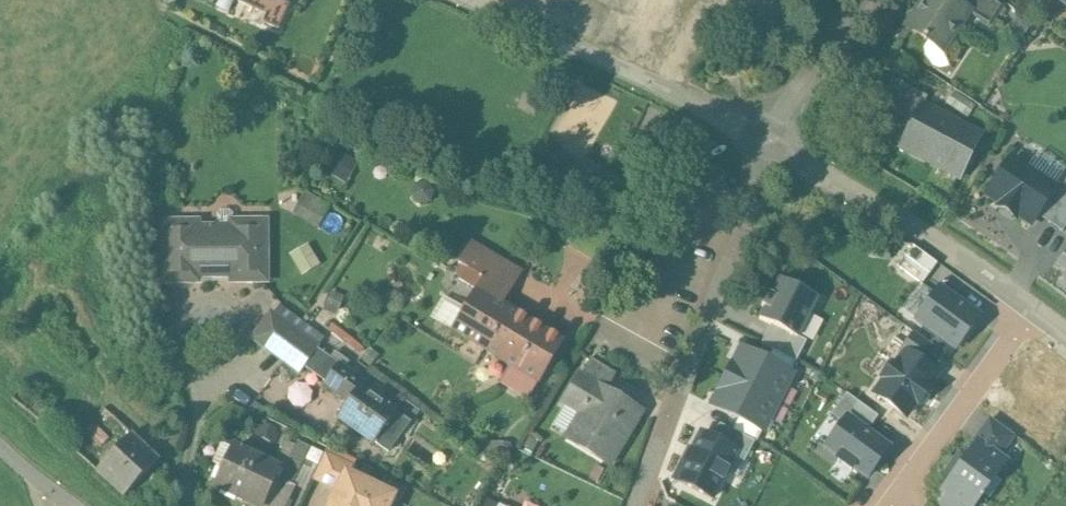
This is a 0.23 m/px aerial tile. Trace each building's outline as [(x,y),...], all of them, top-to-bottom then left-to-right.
[(216,7),(228,12),(234,0),(220,0),(216,7)] [(282,0),(235,0),(265,14),(262,22),(278,30),(290,4),(282,0)] [(952,0),(927,0),(916,17),(910,19),(910,26),(908,29),(924,40),(923,42),(926,43),(926,42),(941,52),(967,13),(968,11),(957,4),(952,0)] [(991,0),(960,0),(957,4),(968,11),(967,13),(989,27),(1002,7),(991,0)] [(911,89),(881,74),(869,98),(900,113),(911,89)] [(981,136),(923,106),(927,97),(911,89),(900,113),(911,128),(900,149),(959,180),(981,136)] [(336,154),(327,168),(342,177),(351,163),(336,154)] [(569,162),(559,156),(550,160),(549,172),(558,177),(569,173),(569,162)] [(1062,177),(1063,178),(1065,174),(1038,156),(1028,170),(1054,187),(1062,177)] [(1028,170),(1012,159),(988,195),(1002,204),(1000,207),(1015,217),(1018,214),(1032,224),(1037,216),(1055,188),(1054,187),(1028,170)] [(1054,187),(1055,188),(1037,216),(1063,233),(1065,227),(1065,180),(1063,178),(1062,177),(1054,187)] [(292,213),(318,226),(330,202),(304,189),(292,213)] [(230,210),(221,211),(218,214),(218,226),(210,226),(210,229),(197,229),(197,223),(165,224),(165,281),(197,280),(197,275),(206,275),(208,277),(219,277),(222,275),(233,275),(233,280),(265,280),(265,223),(233,223),(233,214),(230,210)] [(308,242),(288,251),(299,274),(318,264),(308,242)] [(937,264),(913,246),(905,257),(930,274),(937,264)] [(515,279),(467,251),(459,265),(461,266),(483,279),(484,277),(501,287),(500,289),(507,293),(515,279)] [(922,285),(930,274),(905,257),(898,267),(922,285)] [(476,290),(452,331),(510,366),(500,383),(528,400),(538,383),(539,383),(564,342),(493,300),(500,289),(501,287),(484,277),(483,279),(461,266),(457,272),(459,279),(476,290)] [(798,339),(799,338),(819,298),(780,279),(772,295),(769,293),(762,307),(765,308),(760,319),(771,325),(798,339)] [(980,319),(939,289),(917,319),(958,348),(980,319)] [(319,348),(273,315),(255,339),(302,372),(319,348)] [(761,345),(773,350),(796,362),(807,342),(799,338),(798,339),(771,325),(761,345)] [(907,352),(934,372),(945,356),(913,333),(901,350),(905,354),(907,352)] [(727,378),(778,403),(792,375),(790,374),(767,362),(742,350),(727,378)] [(773,350),(767,362),(790,374),(796,362),(773,350)] [(875,395),(906,417),(916,403),(920,406),(932,391),(927,387),(937,374),(934,372),(907,352),(905,354),(875,395)] [(617,375),(591,359),(581,376),(607,391),(617,375)] [(366,383),(340,365),(326,385),(350,402),(340,417),(375,443),(397,412),(377,398),(376,399),(362,389),(366,383)] [(607,391),(581,376),(564,403),(582,414),(566,439),(610,465),(642,412),(607,391)] [(739,419),(761,430),(764,431),(778,403),(727,378),(713,406),(739,419)] [(848,418),(867,432),(878,417),(847,394),(831,414),(844,424),(848,418)] [(844,424),(826,447),(839,457),(836,461),(852,473),(855,469),(868,478),(890,449),(867,432),(848,418),(844,424)] [(733,431),(755,442),(761,430),(739,419),(733,431)] [(978,444),(998,459),(1014,437),(989,420),(973,443),(977,446),(978,444)] [(720,424),(713,439),(737,451),(734,457),(745,463),(755,442),(733,431),(720,424)] [(116,434),(124,441),(131,433),(123,426),(116,434)] [(163,463),(131,433),(124,441),(98,469),(129,499),(163,463)] [(734,457),(737,451),(713,439),(702,434),(688,462),(685,460),(675,480),(713,499),(734,457)] [(296,445),(281,477),(295,483),(313,447),(298,440),(296,445)] [(263,504),(266,505),(285,505),(295,483),(281,477),(296,445),(290,442),(280,464),(279,467),(281,468),(263,504)] [(964,505),(974,505),(983,494),(990,499),(1003,481),(996,476),(1005,464),(998,459),(978,444),(977,446),(968,459),(959,453),(943,475),(952,481),(944,492),(948,494),(939,505),(964,505)] [(235,446),(216,485),(218,486),(219,483),(246,496),(245,499),(260,505),(262,505),(263,504),(281,468),(279,467),(235,446)] [(347,474),(351,476),(355,467),(325,453),(313,478),(339,491),(347,474)] [(351,476),(347,474),(339,491),(332,505),(389,505),(394,496),(351,476)]
